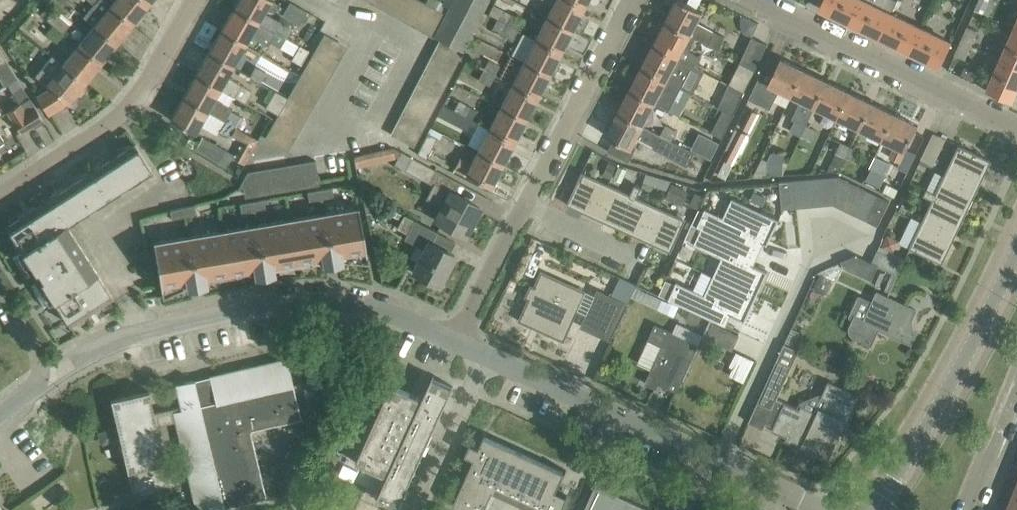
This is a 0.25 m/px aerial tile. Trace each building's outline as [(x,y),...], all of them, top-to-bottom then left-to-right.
[(93,3),(82,17),(94,27),(115,44),(131,25),(110,7),(111,6),(103,0),(89,0),(93,3)] [(147,4),(143,0),(116,0),(111,6),(110,7),(131,25),(147,4)] [(270,0),(238,0),(233,8),(243,13),(258,21),(270,0)] [(392,13),(399,0),(386,0),(382,8),(392,13)] [(403,19),(413,0),(399,0),(392,13),(403,19)] [(413,24),(425,2),(420,0),(413,0),(403,19),(413,24)] [(442,4),(448,8),(445,13),(434,35),(440,38),(461,50),(488,0),(444,0),(442,4)] [(553,4),(546,17),(571,30),(583,7),(569,0),(545,0),(553,4)] [(681,0),(677,0),(666,22),(695,37),(719,50),(725,36),(697,22),(703,11),(681,0)] [(819,7),(850,22),(860,0),(823,0),(819,7)] [(850,22),(880,37),(892,13),(898,0),(860,0),(850,22)] [(289,1),(281,14),(299,24),(307,11),(289,1)] [(413,24),(424,30),(435,8),(425,2),(413,24)] [(55,7),(53,9),(47,5),(39,15),(62,33),(73,20),(55,7)] [(512,14),(495,5),(490,15),(507,23),(506,25),(517,30),(523,19),(512,14)] [(275,31),(258,21),(243,13),(233,8),(221,30),(245,44),(250,36),(268,45),(269,42),(281,48),(287,37),(275,31)] [(424,30),(434,35),(445,13),(435,8),(424,30)] [(28,29),(32,24),(36,25),(56,41),(62,33),(39,15),(33,11),(22,24),(28,29)] [(910,51),(921,28),(892,13),(880,37),(910,51)] [(560,52),(571,30),(546,17),(535,39),(560,52)] [(275,31),(287,37),(292,27),(281,22),(275,31)] [(688,50),(695,37),(666,22),(654,45),(697,67),(702,57),(688,50)] [(517,30),(506,25),(501,34),(513,40),(517,30)] [(961,41),(972,46),(978,31),(967,26),(961,41)] [(99,63),(115,44),(94,27),(79,47),(99,63)] [(940,66),(951,42),(921,28),(910,51),(940,66)] [(1015,28),(1001,59),(1016,66),(1016,29),(1015,28)] [(232,67),(245,44),(221,30),(208,53),(232,67)] [(340,57),(346,46),(325,34),(319,45),(340,57)] [(756,69),(759,62),(768,44),(752,37),(744,55),(740,61),(756,69)] [(440,38),(435,49),(457,61),(461,50),(440,38)] [(548,75),(560,52),(535,39),(523,62),(548,75)] [(948,69),(964,77),(970,62),(966,60),(972,46),(961,41),(948,69)] [(334,67),(340,57),(319,45),(313,55),(334,67)] [(697,67),(654,45),(642,67),(692,93),(703,71),(697,67)] [(83,83),(99,63),(79,47),(64,66),(63,67),(83,83)] [(457,61),(435,49),(430,60),(452,71),(457,61)] [(227,76),(232,67),(208,53),(195,75),(220,88),(234,96),(241,84),(227,76)] [(51,55),(50,57),(35,75),(48,86),(38,97),(48,114),(62,105),(61,103),(64,99),(68,102),(72,97),(74,99),(77,99),(82,93),(82,90),(79,88),(83,83),(63,67),(64,66),(51,55)] [(328,77),(334,67),(313,55),(307,65),(328,77)] [(0,62),(0,79),(4,86),(7,84),(7,85),(18,78),(5,58),(0,62)] [(781,58),(777,66),(769,82),(759,77),(748,99),(770,110),(774,100),(787,107),(792,96),(804,70),(781,58)] [(483,69),(494,75),(500,65),(488,59),(483,69)] [(988,89),(1012,100),(1016,89),(1016,66),(1001,59),(988,89)] [(424,70),(446,82),(452,71),(430,60),(424,70)] [(745,92),(756,69),(740,61),(718,107),(723,110),(712,132),(723,137),(745,92)] [(537,97),(548,75),(523,62),(511,84),(537,97)] [(268,85),(273,75),(255,65),(250,76),(268,85)] [(322,87),(328,77),(307,65),(301,75),(322,87)] [(692,93),(642,67),(630,90),(655,102),(681,114),(692,93)] [(494,75),(483,69),(478,79),(489,85),(494,75)] [(441,92),(446,82),(424,70),(419,81),(441,92)] [(801,100),(792,119),(795,120),(790,131),(801,136),(807,124),(815,107),(827,81),(804,70),(792,96),(801,100)] [(220,88),(195,75),(182,97),(208,110),(224,120),(236,126),(241,117),(230,110),(232,108),(214,98),(220,88)] [(316,98),(322,87),(301,75),(295,86),(316,98)] [(37,109),(36,107),(18,78),(7,85),(18,103),(26,115),(37,109)] [(419,81),(414,91),(435,103),(441,92),(419,81)] [(837,118),(850,92),(827,81),(815,107),(837,118)] [(525,119),(537,97),(511,84),(500,106),(525,119)] [(310,108),(316,98),(295,86),(289,96),(310,108)] [(642,126),(655,102),(630,90),(618,113),(626,117),(642,126)] [(283,106),(288,98),(275,91),(265,107),(278,115),(283,106)] [(435,103),(414,91),(408,102),(430,113),(435,103)] [(860,129),(872,103),(850,92),(837,118),(860,129)] [(310,108),(289,96),(288,98),(283,106),(304,118),(310,108)] [(208,110),(182,97),(170,119),(195,133),(208,110)] [(403,112),(425,124),(430,113),(408,102),(403,112)] [(7,110),(9,114),(20,131),(42,118),(37,109),(26,115),(18,103),(7,110)] [(476,109),(465,103),(460,114),(471,120),(476,109)] [(883,140),(895,114),(872,103),(860,129),(883,140)] [(304,118),(283,106),(278,115),(277,116),(298,128),(304,118)] [(500,106),(488,129),(514,142),(525,119),(500,106)] [(734,164),(760,112),(750,107),(725,159),(734,164)] [(419,134),(425,124),(403,112),(397,123),(419,134)] [(642,126),(626,117),(618,113),(607,135),(614,139),(608,150),(629,161),(636,149),(631,146),(636,137),(689,165),(695,151),(670,138),(660,134),(642,126)] [(471,120),(460,114),(455,123),(466,129),(471,120)] [(900,162),(918,125),(895,114),(883,140),(895,146),(890,157),(900,162)] [(293,139),(298,128),(277,116),(272,127),(293,139)] [(235,159),(244,163),(252,147),(257,137),(236,126),(224,120),(219,130),(243,143),(235,159)] [(419,134),(397,123),(392,134),(414,145),(419,134)] [(801,136),(811,141),(817,129),(807,124),(801,136)] [(660,134),(670,138),(674,130),(664,125),(660,134)] [(293,139),(272,127),(266,137),(287,149),(293,139)] [(514,142),(488,129),(477,151),(502,164),(514,142)] [(426,158),(437,137),(428,133),(417,153),(426,158)] [(719,143),(700,133),(692,149),(711,159),(719,143)] [(225,168),(233,153),(202,136),(194,150),(225,168)] [(851,146),(842,142),(827,171),(839,170),(840,170),(851,146)] [(44,306),(53,300),(69,324),(113,296),(66,223),(151,168),(135,143),(5,225),(21,250),(12,256),(25,277),(35,271),(40,279),(30,285),(44,306)] [(991,160),(981,155),(959,145),(947,171),(976,185),(981,175),(983,176),(991,160)] [(851,176),(862,151),(851,146),(840,170),(851,176)] [(434,182),(426,198),(441,206),(435,219),(447,225),(465,235),(480,207),(462,197),(453,192),(459,181),(394,147),(358,155),(361,166),(395,157),(397,158),(394,164),(430,182),(431,180),(434,182)] [(459,157),(454,168),(466,174),(473,177),(491,187),(502,164),(477,151),(471,163),(459,157)] [(926,151),(921,160),(934,166),(938,157),(926,151)] [(787,153),(771,152),(768,160),(762,157),(754,177),(783,175),(789,163),(783,160),(787,153)] [(305,162),(307,173),(312,172),(313,176),(318,175),(315,160),(305,162)] [(609,161),(603,176),(611,179),(617,165),(609,161)] [(302,173),(307,173),(305,162),(296,163),(299,178),(303,177),(302,173)] [(299,178),(296,163),(287,165),(289,176),(294,175),(295,179),(299,178)] [(287,165),(278,166),(281,181),(285,181),(284,177),(289,176),(287,165)] [(281,181),(278,166),(269,168),(271,179),(276,178),(276,182),(281,181)] [(613,178),(621,182),(627,170),(619,166),(613,178)] [(269,168),(260,169),(263,184),(267,184),(266,180),(271,179),(269,168)] [(263,184),(260,169),(251,171),(253,182),(258,181),(258,185),(263,184)] [(871,169),(865,181),(881,188),(886,176),(871,169)] [(241,188),(249,187),(248,183),(253,182),(251,171),(247,171),(238,189),(241,188)] [(976,185),(947,171),(936,194),(926,190),(925,192),(966,211),(974,196),(971,195),(976,185)] [(312,172),(307,173),(302,173),(303,177),(305,187),(314,185),(313,176),(312,172)] [(582,172),(568,204),(584,211),(585,209),(595,213),(608,184),(582,172)] [(284,177),(285,181),(287,190),(296,188),(295,179),(294,175),(289,176),(284,177)] [(821,205),(834,204),(839,176),(820,177),(821,205)] [(834,204),(844,209),(857,184),(839,176),(834,204)] [(809,206),(821,205),(820,177),(807,179),(809,206)] [(276,178),(271,179),(266,180),(267,184),(268,193),(278,191),(276,182),(276,178)] [(797,207),(809,206),(807,179),(794,180),(797,207)] [(794,180),(780,181),(781,188),(782,208),(797,207),(794,180)] [(260,195),(258,185),(258,181),(253,182),(248,183),(249,187),(250,196),(260,195)] [(635,185),(630,194),(608,184),(595,213),(605,218),(604,220),(619,227),(638,187),(635,185)] [(844,209),(855,215),(868,190),(857,184),(844,209)] [(887,184),(883,192),(894,197),(898,189),(887,184)] [(320,190),(321,198),(334,195),(333,187),(320,190)] [(636,197),(641,188),(638,187),(619,227),(635,234),(636,232),(646,237),(659,207),(636,197)] [(309,200),(321,198),(320,190),(308,192),(309,200)] [(855,215),(867,220),(878,195),(868,190),(855,215)] [(966,211),(925,192),(924,195),(933,200),(922,221),(945,232),(952,236),(957,226),(959,227),(966,211)] [(878,225),(886,207),(890,200),(878,195),(867,220),(878,225)] [(704,211),(698,225),(701,227),(754,252),(759,241),(768,245),(780,219),(732,197),(723,217),(705,208),(704,211)] [(252,201),(254,209),(266,207),(265,199),(252,201)] [(241,211),(254,209),(252,201),(240,203),(241,211)] [(424,248),(412,271),(439,285),(454,254),(450,252),(455,241),(419,223),(383,204),(380,210),(401,220),(398,227),(408,232),(404,238),(424,248)] [(182,207),(184,216),(197,213),(195,205),(182,207)] [(322,264),(332,263),(340,261),(368,264),(358,206),(357,206),(357,207),(188,236),(154,242),(154,240),(153,241),(163,298),(189,287),(206,284),(206,282),(254,274),(255,276),(274,272),(273,271),(322,262),(322,264)] [(172,219),(184,216),(182,207),(170,210),(172,219)] [(671,251),(685,219),(659,207),(646,237),(656,241),(655,244),(671,251)] [(699,209),(693,223),(698,225),(704,211),(699,209)] [(952,236),(945,232),(922,221),(910,247),(942,262),(950,247),(947,245),(952,236)] [(693,223),(686,239),(695,243),(701,227),(698,225),(693,223)] [(722,257),(713,276),(757,296),(768,271),(749,262),(754,252),(701,227),(695,243),(694,244),(722,257)] [(897,274),(903,261),(878,250),(872,263),(878,266),(897,274)] [(856,254),(842,261),(843,267),(871,280),(877,269),(878,266),(872,263),(856,254)] [(535,287),(531,285),(526,296),(530,298),(520,319),(563,339),(585,291),(542,271),(535,287)] [(614,292),(630,299),(637,284),(621,276),(614,292)] [(757,296),(713,276),(705,294),(677,281),(675,284),(669,299),(721,323),(726,312),(745,321),(757,296)] [(666,280),(659,295),(669,299),(675,284),(666,280)] [(582,326),(610,339),(626,304),(598,291),(582,326)] [(849,327),(849,331),(852,335),(853,337),(872,345),(880,327),(911,342),(916,332),(902,326),(906,317),(911,319),(915,310),(878,292),(874,301),(859,294),(849,315),(850,318),(852,319),(849,327)] [(662,298),(657,310),(673,317),(679,306),(662,298)] [(739,335),(714,322),(707,337),(732,349),(739,335)] [(674,333),(655,324),(648,340),(638,362),(652,369),(646,383),(657,388),(659,383),(677,391),(680,384),(699,344),(674,333)] [(736,351),(728,368),(732,370),(729,375),(744,382),(747,377),(755,360),(736,351)] [(172,490),(156,425),(175,421),(196,509),(217,509),(266,498),(250,430),(301,418),(287,357),(175,384),(181,406),(153,412),(148,390),(111,399),(134,498),(172,490)] [(759,400),(773,407),(771,409),(771,410),(773,406),(781,410),(772,430),(787,437),(786,439),(785,438),(784,439),(797,445),(805,448),(806,446),(828,455),(839,431),(838,431),(840,425),(842,426),(842,424),(847,426),(846,428),(847,428),(863,394),(862,393),(861,395),(828,381),(821,397),(822,398),(822,397),(826,399),(819,414),(801,405),(800,408),(785,402),(777,398),(786,379),(771,373),(759,400)] [(378,498),(389,503),(398,508),(454,386),(433,377),(423,399),(419,397),(396,386),(391,397),(387,395),(356,462),(388,476),(378,498)] [(466,454),(474,458),(453,505),(465,509),(484,509),(496,485),(551,509),(556,509),(562,496),(555,493),(557,489),(565,471),(485,434),(480,446),(471,442),(466,454)] [(316,481),(327,486),(341,455),(330,450),(316,481)] [(587,503),(584,509),(651,509),(596,485),(587,503)] [(1016,495),(1011,508),(1008,507),(1007,509),(1016,509),(1016,495)]
